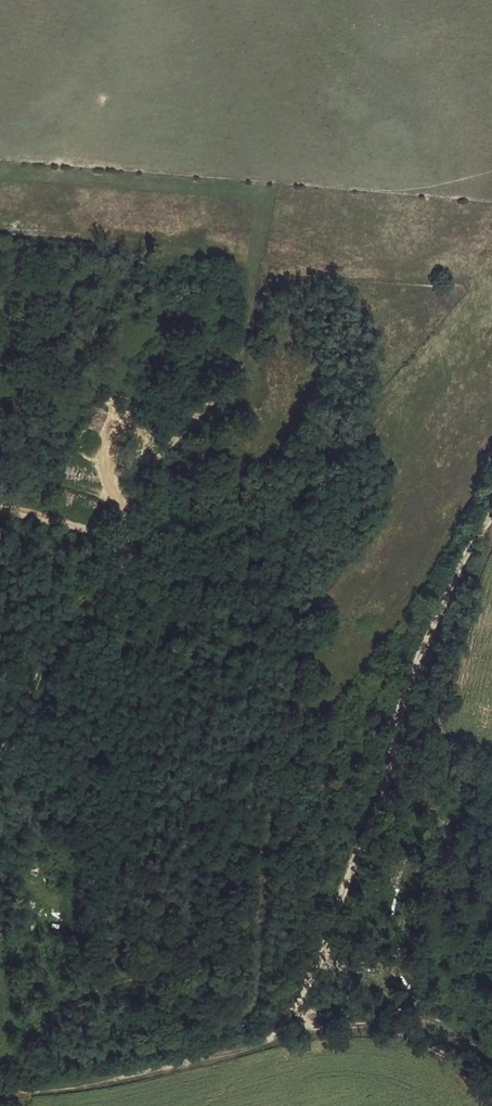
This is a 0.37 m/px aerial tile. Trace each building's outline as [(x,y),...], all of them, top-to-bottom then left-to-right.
[(105,486),(108,468),(67,459),(63,477),(105,486)]
